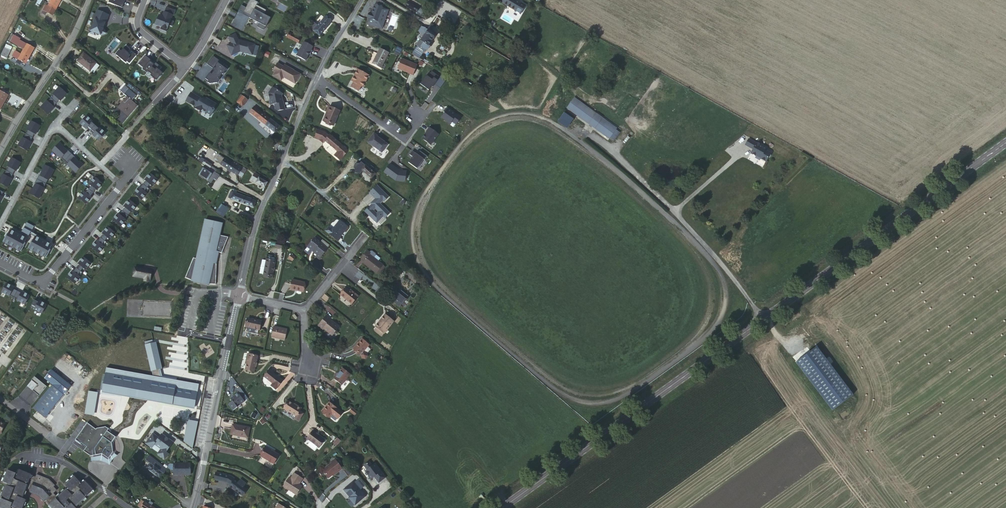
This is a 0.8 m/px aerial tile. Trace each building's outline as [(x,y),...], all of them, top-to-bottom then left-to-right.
[(41,0),(34,0),(28,8),(34,13),(42,0),(41,0)] [(253,0),(250,0),(246,8),(244,13),(250,16),(249,19),(259,24),(257,27),(263,30),(265,27),(270,18),(264,15),(266,10),(256,5),(258,3),(253,0)] [(503,3),(516,11),(521,1),(519,0),(516,0),(505,0),(503,3)] [(53,16),(57,8),(49,4),(47,2),(43,10),(46,12),(53,16)] [(405,6),(416,13),(419,8),(408,2),(405,6)] [(244,13),(246,8),(241,6),(238,13),(249,19),(250,16),(244,13)] [(370,15),(368,20),(378,23),(383,9),(374,6),(371,15),(370,15)] [(175,11),(166,7),(164,13),(163,17),(158,15),(155,25),(161,27),(160,30),(166,32),(168,26),(171,27),(173,22),(170,20),(172,16),(173,16),(175,11)] [(419,8),(416,13),(416,14),(422,17),(425,12),(419,8)] [(99,14),(102,13),(97,11),(93,19),(95,19),(97,20),(99,14)] [(95,19),(89,33),(94,36),(95,33),(101,36),(105,34),(103,29),(102,29),(104,23),(105,24),(108,16),(102,13),(99,14),(97,20),(95,19)] [(314,30),(314,31),(319,36),(331,22),(325,17),(318,26),(314,22),(310,27),(314,30)] [(435,35),(428,30),(412,54),(419,58),(435,35)] [(298,42),(300,36),(288,32),(286,38),(298,42)] [(255,45),(239,41),(238,41),(236,34),(229,37),(232,44),(227,46),(231,56),(240,52),(252,56),(255,45)] [(24,49),(22,52),(30,56),(34,48),(19,40),(20,39),(14,35),(11,41),(24,49)] [(313,46),(304,41),(297,56),(306,61),(313,46)] [(126,62),(129,64),(136,56),(132,53),(130,56),(128,55),(129,54),(127,53),(130,49),(125,46),(120,52),(118,50),(115,55),(125,63),(126,62)] [(10,51),(10,50),(5,48),(1,56),(7,58),(10,51)] [(380,49),(372,64),(380,68),(388,53),(380,49)] [(30,56),(22,52),(21,54),(18,53),(18,54),(15,52),(12,56),(26,63),(30,56)] [(83,54),(77,62),(90,71),(90,70),(94,73),(99,66),(83,54)] [(144,56),(137,64),(143,69),(142,70),(146,73),(147,72),(151,75),(150,76),(156,81),(161,74),(158,71),(161,68),(154,63),(153,65),(149,62),(150,61),(144,56)] [(207,83),(210,85),(217,84),(220,80),(219,79),(223,75),(227,70),(218,63),(219,61),(213,56),(207,65),(213,69),(205,80),(208,82),(207,83)] [(418,64),(402,58),(398,69),(414,75),(418,64)] [(283,66),(277,63),(273,70),(275,72),(273,75),(281,80),(283,77),(296,84),(301,75),(294,70),(294,71),(292,70),(291,68),(285,64),(283,66)] [(368,75),(357,69),(350,81),(352,82),(350,87),(357,91),(360,86),(362,87),(368,75)] [(431,73),(429,72),(420,83),(429,90),(432,86),(433,87),(435,85),(440,88),(448,78),(442,74),(440,77),(432,71),(431,73)] [(124,94),(128,89),(124,86),(120,91),(124,94)] [(281,93),(273,87),(269,93),(270,100),(269,100),(270,105),(275,104),(276,109),(278,111),(285,109),(283,102),(282,97),(280,97),(279,95),(281,93)] [(65,95),(58,89),(52,95),(53,96),(47,102),(41,108),(48,114),(54,108),(53,107),(59,101),(60,101),(65,95)] [(123,114),(128,117),(128,118),(138,106),(132,101),(136,96),(128,89),(124,94),(127,97),(123,101),(124,102),(119,108),(124,112),(123,114)] [(4,103),(8,95),(0,91),(0,101),(4,103)] [(194,109),(200,112),(202,109),(206,111),(205,113),(210,116),(214,110),(213,109),(216,105),(206,99),(201,100),(201,101),(200,100),(200,99),(190,93),(185,102),(195,108),(194,109)] [(242,96),(237,102),(243,106),(247,100),(242,96)] [(255,107),(250,112),(275,132),(279,127),(255,107)] [(340,111),(329,107),(323,121),(324,121),(334,125),(340,111)] [(123,114),(117,108),(114,112),(120,117),(117,120),(122,124),(128,117),(123,114)] [(461,117),(448,108),(441,118),(450,125),(452,122),(456,125),(461,117)] [(594,125),(572,111),(567,121),(589,134),(589,135),(595,139),(595,138),(611,148),(617,139),(601,129),(601,128),(595,125),(594,125)] [(99,141),(105,133),(99,128),(98,128),(92,122),(86,116),(80,123),(86,129),(87,128),(93,134),(93,135),(99,141)] [(39,126),(31,121),(27,129),(28,129),(24,137),(23,137),(19,144),(27,149),(31,141),(30,141),(34,133),(35,133),(39,126)] [(431,145),(439,134),(430,127),(422,139),(431,145)] [(335,154),(341,159),(349,150),(330,135),(329,136),(325,133),(326,133),(326,132),(318,129),(315,137),(320,139),(324,143),(326,140),(338,151),(335,154)] [(377,135),(374,132),(367,142),(382,153),(388,144),(377,136),(377,135)] [(752,147),(755,141),(747,137),(745,143),(752,147)] [(759,144),(755,141),(752,147),(753,148),(751,152),(754,154),(754,155),(758,158),(759,157),(763,160),(769,149),(764,146),(759,144)] [(67,165),(76,173),(83,165),(80,161),(79,162),(74,158),(75,157),(68,150),(67,151),(63,147),(63,146),(59,142),(52,150),(61,158),(68,164),(67,165)] [(417,169),(427,156),(420,151),(417,154),(412,151),(410,154),(413,157),(408,163),(417,169)] [(238,165),(233,161),(232,163),(219,154),(215,160),(237,175),(238,174),(242,168),(237,165),(238,165)] [(21,161),(12,156),(8,164),(9,164),(5,172),(4,172),(0,179),(9,184),(13,176),(11,176),(16,168),(17,168),(21,161)] [(205,160),(202,164),(205,166),(213,171),(215,169),(211,167),(212,165),(205,160)] [(364,161),(359,168),(372,178),(375,174),(365,166),(367,164),(364,161)] [(400,170),(390,163),(384,172),(396,181),(405,182),(407,171),(400,170)] [(48,180),(54,170),(44,164),(42,169),(43,169),(40,175),(39,175),(34,183),(35,184),(32,189),(31,189),(29,193),(38,198),(44,188),(43,188),(47,180),(48,180)] [(213,171),(205,166),(199,175),(208,180),(210,176),(211,175),(217,179),(219,175),(213,171)] [(242,168),(238,174),(242,177),(247,170),(245,168),(243,167),(242,168)] [(134,194),(142,200),(147,193),(146,192),(152,186),(158,179),(150,173),(145,180),(146,181),(140,188),(139,187),(134,194)] [(255,173),(252,180),(264,188),(268,181),(255,173)] [(102,183),(95,177),(89,184),(90,185),(84,192),(84,191),(78,198),(86,204),(91,197),(90,196),(96,189),(97,190),(102,183)] [(371,203),(372,204),(374,206),(372,208),(370,206),(365,211),(377,222),(384,216),(386,218),(390,213),(380,203),(383,200),(384,201),(389,197),(377,185),(370,192),(376,198),(371,203)] [(233,192),(232,192),(231,192),(229,198),(231,199),(253,207),(256,201),(238,195),(238,194),(236,193),(237,191),(234,190),(233,192)] [(113,220),(121,226),(126,219),(125,219),(131,212),(137,206),(129,200),(124,206),(125,207),(119,214),(118,213),(113,220)] [(219,211),(225,215),(229,209),(223,205),(219,211)] [(341,220),(340,221),(348,228),(349,227),(341,220)] [(348,228),(340,221),(332,230),(329,227),(326,231),(338,242),(341,238),(340,237),(348,228)] [(223,225),(205,222),(197,259),(194,259),(186,279),(194,282),(196,277),(208,280),(207,285),(216,285),(217,264),(216,264),(218,254),(222,254),(228,239),(220,237),(223,225)] [(27,223),(24,229),(29,231),(31,232),(34,227),(27,223)] [(91,247),(99,253),(104,247),(104,246),(109,239),(110,240),(115,233),(108,227),(102,234),(103,234),(98,241),(97,241),(91,247)] [(7,234),(3,242),(21,251),(25,243),(24,243),(26,239),(12,231),(10,230),(8,234),(7,234)] [(13,230),(12,231),(26,239),(29,234),(35,237),(49,244),(50,243),(31,232),(29,231),(26,236),(13,230)] [(28,248),(46,258),(50,250),(49,249),(51,245),(49,244),(35,237),(33,241),(32,240),(28,248)] [(319,242),(315,238),(314,238),(308,246),(314,251),(313,252),(317,255),(320,258),(327,249),(319,242)] [(360,259),(363,261),(370,267),(369,268),(376,274),(377,273),(383,266),(383,265),(373,258),(369,255),(370,253),(369,253),(367,251),(360,259)] [(67,278),(75,284),(80,277),(79,276),(85,269),(86,270),(91,263),(84,257),(78,264),(79,265),(74,272),(73,271),(67,278)] [(266,260),(262,276),(271,278),(274,261),(266,260)] [(133,279),(150,280),(151,268),(133,268),(133,279)] [(208,280),(196,277),(194,282),(194,283),(207,286),(207,285),(208,280)] [(292,279),(290,289),(302,291),(304,282),(292,279)] [(6,284),(2,292),(9,296),(10,295),(18,299),(17,300),(25,304),(29,296),(22,292),(21,293),(13,289),(14,288),(6,284)] [(345,289),(340,295),(351,304),(357,296),(353,293),(352,294),(345,289)] [(401,292),(393,302),(402,308),(409,299),(401,292)] [(35,309),(34,309),(42,313),(46,305),(39,301),(38,302),(34,300),(31,307),(35,309)] [(384,314),(374,326),(382,332),(392,320),(384,314)] [(332,336),(339,327),(334,323),(330,320),(331,319),(326,315),(318,326),(322,330),(323,329),(332,336)] [(248,319),(246,327),(259,330),(261,321),(248,319)] [(273,326),(271,337),(285,340),(287,329),(273,326)] [(354,349),(361,355),(363,352),(369,344),(362,338),(354,349)] [(151,365),(142,369),(146,374),(152,371),(163,368),(170,368),(171,363),(162,363),(157,342),(146,345),(151,365)] [(182,365),(181,365),(185,344),(175,342),(171,363),(170,368),(180,370),(181,371),(182,371),(184,371),(185,371),(185,370),(186,370),(186,369),(186,368),(186,367),(186,366),(185,366),(185,365),(184,365),(183,365),(182,365)] [(853,396),(818,346),(797,361),(832,411),(853,396)] [(248,362),(248,364),(246,369),(255,371),(258,356),(257,356),(251,355),(248,354),(247,361),(248,362)] [(146,374),(153,383),(165,379),(178,381),(180,370),(170,368),(163,368),(152,371),(146,374)] [(341,368),(333,379),(341,385),(349,374),(341,368)] [(32,408),(44,418),(70,386),(50,370),(43,379),(51,385),(32,408)] [(272,383),(271,384),(276,388),(282,380),(269,370),(264,376),(272,383)] [(236,408),(244,402),(247,399),(245,396),(239,388),(235,391),(238,394),(230,399),(232,402),(228,405),(233,411),(237,408),(236,408)] [(296,405),(294,404),(289,400),(284,407),(295,415),(301,408),(296,405)] [(332,414),(336,408),(329,402),(322,411),(329,417),(332,414)] [(342,413),(336,408),(332,414),(338,419),(342,413)] [(87,422),(75,439),(80,443),(81,442),(87,445),(84,450),(91,455),(102,453),(109,458),(113,452),(111,442),(115,437),(106,431),(108,429),(105,427),(95,429),(92,426),(92,425),(87,422)] [(232,424),(230,434),(247,438),(249,428),(232,424)] [(311,431),(305,438),(317,447),(323,440),(311,431)] [(174,441),(162,433),(159,437),(153,433),(146,442),(152,447),(155,443),(162,448),(158,453),(165,458),(169,452),(167,451),(174,441)] [(278,456),(265,448),(260,457),(273,464),(278,456)] [(102,453),(91,455),(91,460),(101,460),(109,463),(113,458),(117,455),(113,452),(109,458),(102,453)] [(160,477),(167,468),(150,454),(147,459),(151,462),(147,467),(160,477)] [(341,469),(333,459),(330,462),(331,463),(322,471),(327,478),(329,478),(334,474),(334,475),(341,469)] [(175,462),(174,474),(179,474),(179,473),(185,473),(185,474),(191,474),(192,463),(175,462)] [(374,477),(378,482),(385,477),(375,463),(371,466),(368,462),(363,466),(366,470),(365,470),(369,475),(368,476),(370,479),(374,477)] [(348,467),(344,470),(348,475),(352,472),(348,467)] [(4,478),(27,487),(30,489),(39,492),(38,494),(40,494),(43,497),(41,499),(44,502),(46,500),(50,504),(48,505),(51,507),(76,507),(74,507),(76,505),(76,506),(86,498),(85,496),(86,495),(87,496),(93,490),(85,480),(81,484),(80,483),(80,482),(74,476),(64,484),(68,488),(66,489),(66,488),(57,497),(53,493),(56,490),(53,487),(55,485),(48,479),(36,474),(36,477),(35,478),(31,477),(31,475),(31,474),(19,470),(17,475),(16,474),(16,473),(7,470),(4,478)] [(229,486),(241,495),(245,489),(243,487),(246,484),(241,480),(238,483),(234,480),(235,479),(231,476),(217,471),(215,478),(227,482),(230,485),(229,486)] [(288,478),(282,487),(295,495),(301,487),(298,485),(302,479),(293,474),(289,479),(288,478)] [(4,478),(2,482),(7,484),(6,485),(5,485),(1,497),(2,497),(2,499),(0,499),(0,500),(0,507),(10,507),(11,506),(13,507),(12,507),(22,507),(26,500),(21,498),(22,496),(23,497),(26,489),(27,487),(4,478)] [(353,482),(343,490),(351,500),(350,501),(354,505),(364,496),(363,495),(365,494),(363,491),(361,492),(353,482)]
